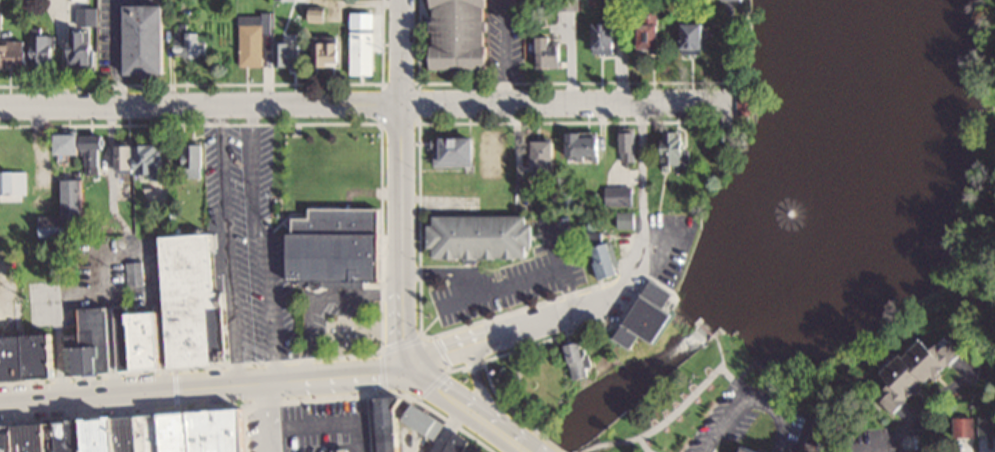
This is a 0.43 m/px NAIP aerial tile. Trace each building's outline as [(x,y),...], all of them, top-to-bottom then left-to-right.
[(438,68),(494,68),(494,0),(438,0),(438,68)] [(561,8),(580,9),(580,0),(561,0),(561,8)] [(127,4),(127,73),(166,73),(166,4),(127,4)] [(666,4),(645,4),(645,49),(666,49),(666,4)] [(263,33),(271,33),(270,12),(239,13),(240,65),(263,65),(263,33)] [(350,27),(373,27),(373,12),(350,12),(350,27)] [(594,22),(594,53),(621,53),(621,22),(594,22)] [(685,53),(710,53),(710,22),(685,22),(685,53)] [(174,56),(205,56),(205,30),(187,30),(187,23),(174,23),(174,56)] [(93,30),(71,30),(71,65),(93,65),(93,30)] [(352,73),(374,73),(374,30),(352,30),(352,73)] [(54,66),(55,34),(30,34),(30,39),(0,39),(0,66),(31,66),(54,66)] [(564,44),(556,44),(556,36),(539,36),(539,67),(564,67),(564,44)] [(339,38),(316,38),(316,65),(339,65),(339,38)] [(278,64),(306,64),(306,41),(278,41),(278,64)] [(665,166),(689,166),(689,131),(665,131),(665,166)] [(567,132),(567,159),(604,159),(604,132),(567,132)] [(623,161),(640,161),(640,132),(623,132),(623,161)] [(60,153),(86,153),(86,174),(101,174),(101,134),(60,134),(60,153)] [(479,136),(436,136),(436,165),(479,165),(479,136)] [(559,140),(540,140),(540,180),(559,180),(559,140)] [(205,143),(186,143),(187,176),(206,176),(205,143)] [(117,171),(136,171),(136,144),(117,144),(117,171)] [(139,144),(139,174),(163,174),(163,144),(139,144)] [(64,179),(64,216),(30,217),(31,236),(84,236),(84,179),(64,179)] [(635,186),(608,186),(608,206),(635,206),(635,186)] [(293,215),(285,215),(285,229),(309,229),(309,207),(293,207),(293,215)] [(618,228),(636,228),(636,212),(618,212),(618,228)] [(437,216),(437,224),(432,224),(432,248),(438,248),(438,258),(534,257),(534,247),(537,247),(537,215),(437,216)] [(120,371),(168,368),(167,366),(224,363),(217,232),(158,235),(162,311),(127,313),(127,305),(116,306),(120,371)] [(384,279),(384,232),(288,232),(288,279),(384,279)] [(140,261),(124,262),(125,284),(141,283),(140,261)] [(663,343),(679,313),(669,308),(677,292),(650,279),(620,339),(637,348),(644,334),(663,343)] [(109,307),(82,308),(84,332),(65,333),(67,374),(112,372),(109,307)] [(0,336),(0,381),(61,379),(59,334),(0,336)] [(964,352),(949,335),(935,347),(926,337),(884,375),(891,383),(878,394),(896,414),(964,352)] [(567,346),(577,379),(597,372),(587,340),(567,346)] [(405,397),(384,398),(385,415),(379,416),(380,434),(389,433),(390,451),(407,451),(405,397)] [(251,408),(93,417),(93,421),(0,426),(0,451),(253,451),(251,408)] [(980,415),(980,433),(994,433),(994,415),(980,415)] [(975,417),(956,417),(956,436),(975,436),(975,417)] [(477,435),(447,435),(447,451),(477,451),(477,435)]
